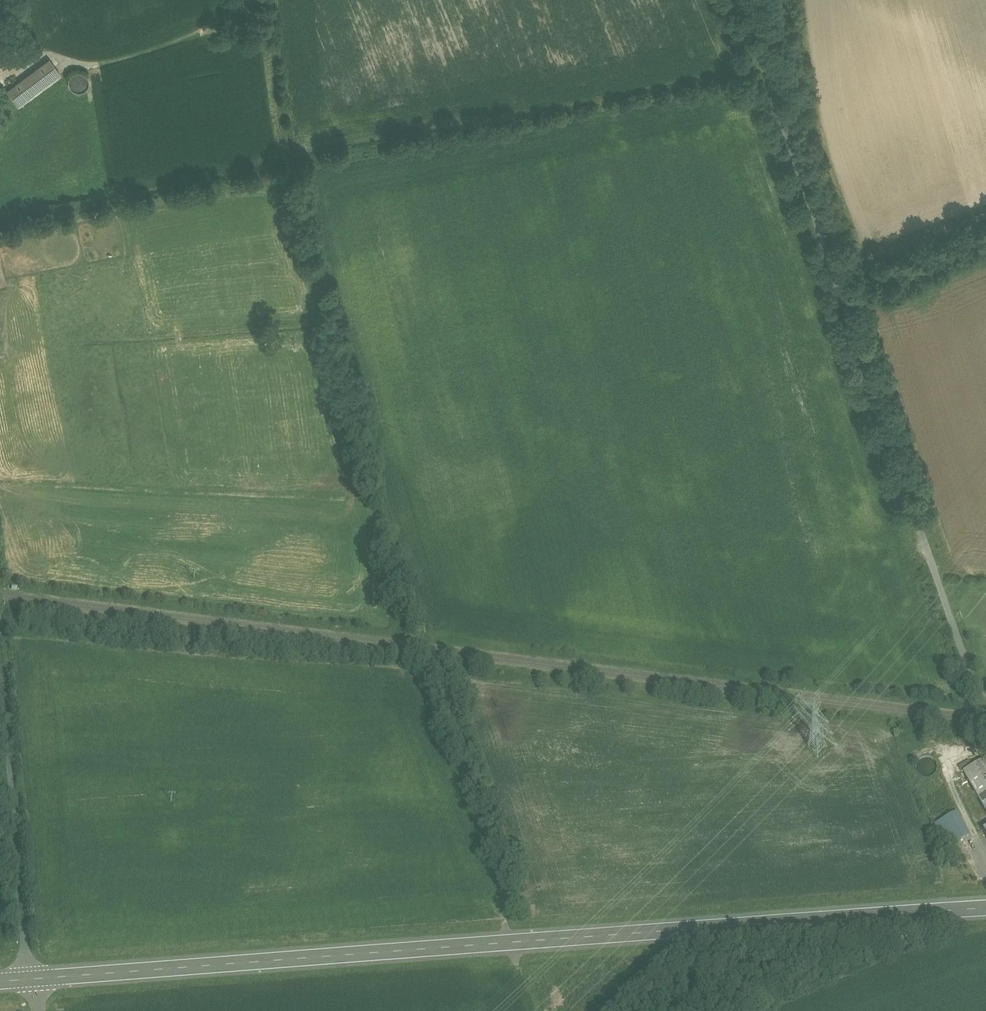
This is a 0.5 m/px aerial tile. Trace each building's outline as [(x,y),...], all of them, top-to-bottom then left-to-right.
[(0,4),(0,19),(9,14),(3,2),(0,4)] [(49,59),(7,91),(18,106),(60,74),(49,59)] [(88,86),(89,82),(88,78),(86,75),(82,73),(78,72),(74,73),(71,75),(69,79),(68,83),(69,87),(71,90),(75,92),(79,93),(83,92),(86,90),(88,86)] [(924,757),(922,757),(920,759),(919,760),(917,762),(916,763),(916,765),(916,767),(916,769),(917,771),(918,773),(919,775),(920,776),(922,776),(923,777),(925,778),(927,778),(929,777),(931,777),(933,776),(934,775),(935,774),(936,772),(937,770),(937,769),(937,768),(937,766),(937,765),(937,763),(936,762),(935,760),(934,759),(932,758),(930,757),(928,756),(926,756),(924,757)] [(963,772),(970,784),(939,802),(954,828),(946,832),(954,847),(983,830),(985,828),(985,759),(963,772)]
